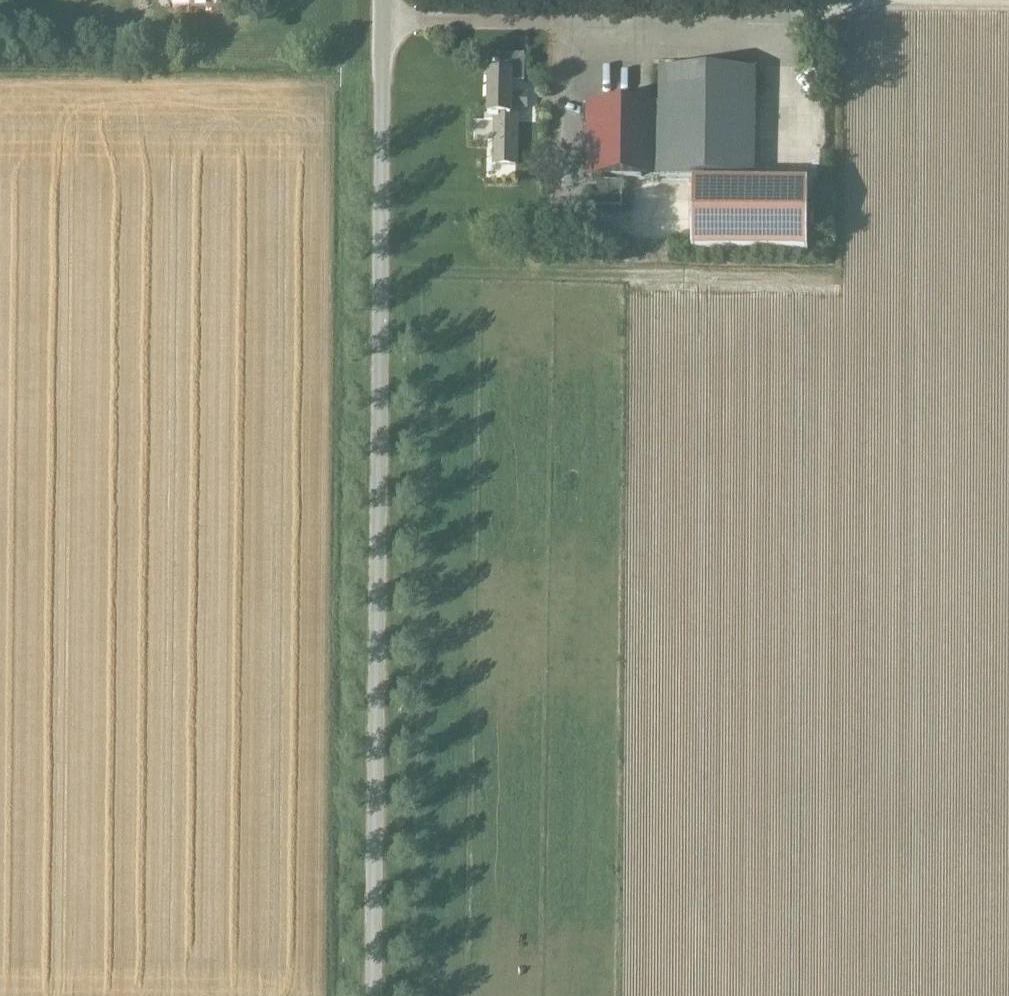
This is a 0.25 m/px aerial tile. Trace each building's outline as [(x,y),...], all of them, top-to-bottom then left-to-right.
[(525,56),(489,55),(488,115),(496,115),(495,165),(516,166),(517,115),(512,115),(512,108),(527,108),(528,95),(511,95),(512,82),(524,82),(525,56)] [(652,105),(588,104),(587,176),(651,176),(651,177),(693,178),(692,252),(808,253),(809,185),(733,184),(733,178),(755,178),(756,70),(660,69),(660,105),(652,105)]
